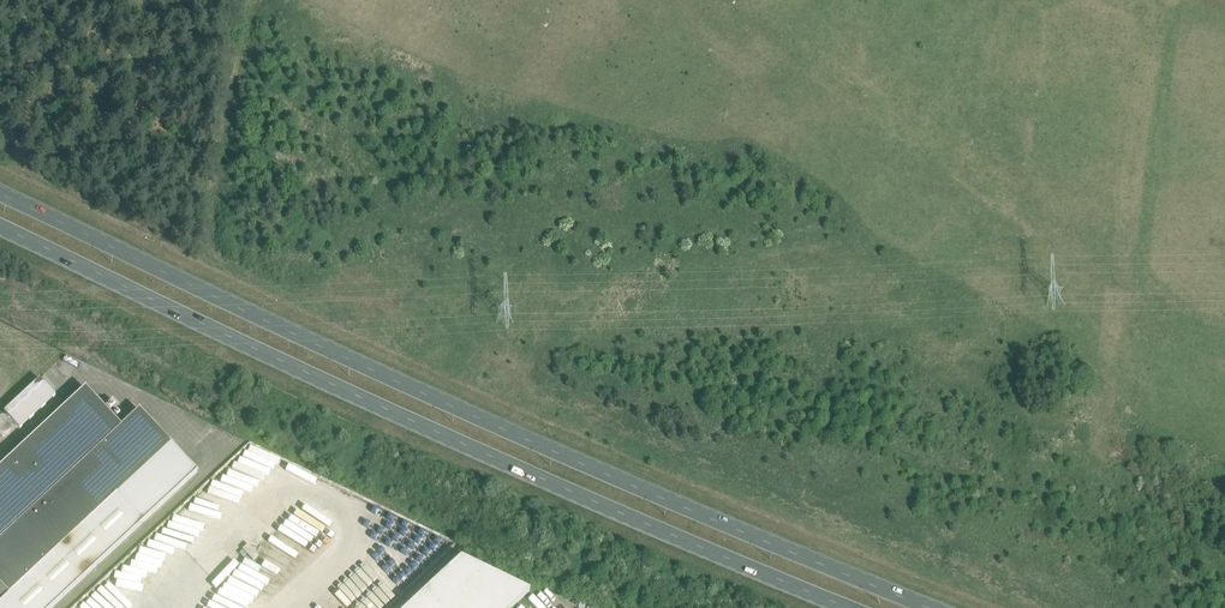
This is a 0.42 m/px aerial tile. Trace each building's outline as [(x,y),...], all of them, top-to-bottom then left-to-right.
[(40,379),(4,412),(19,429),(55,395),(40,379)] [(197,472),(139,409),(121,426),(85,387),(0,467),(0,607),(51,607),(197,472)] [(261,481),(244,498),(278,535),(260,552),(263,555),(254,564),(255,565),(247,572),(255,581),(273,565),(271,563),(288,547),(283,541),(293,532),(280,517),(279,518),(264,502),(273,494),(261,481)] [(248,544),(243,549),(253,560),(258,555),(248,544)] [(529,592),(460,558),(407,607),(512,607),(529,592)]
